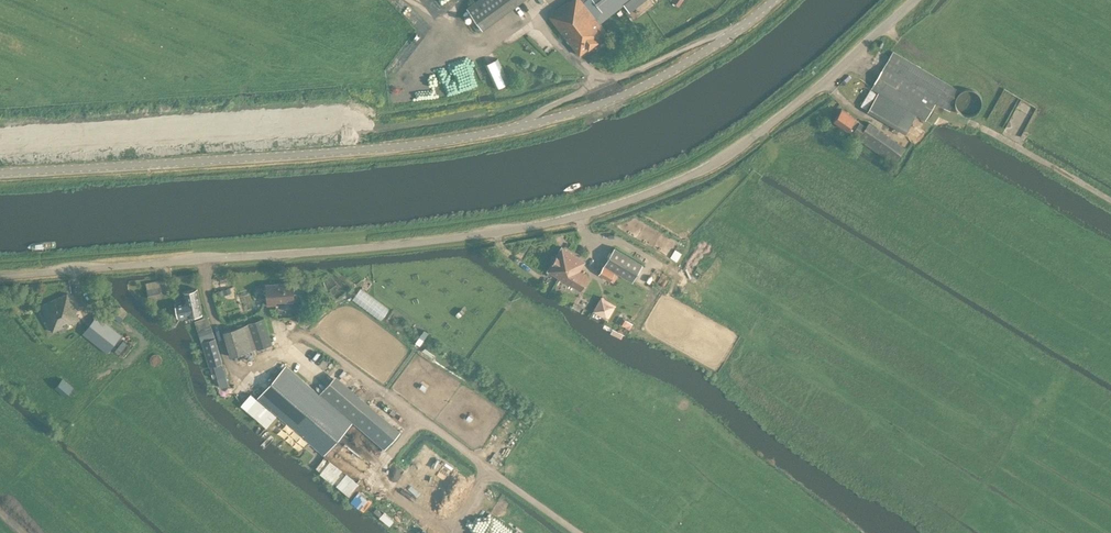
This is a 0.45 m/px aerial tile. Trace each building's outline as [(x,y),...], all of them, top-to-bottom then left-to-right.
[(483,28),(523,0),(475,0),(467,6),(483,28)] [(569,1),(568,0),(567,0),(549,15),(580,55),(607,33),(600,23),(630,0),(570,0),(569,1)] [(927,118),(936,102),(945,107),(956,87),(893,50),(871,88),(878,92),(867,111),(879,118),(905,133),(914,118),(916,115),(920,118),(925,120),(927,118)] [(985,100),(984,95),(983,92),(982,90),(978,87),(976,86),(972,85),(970,85),(966,86),(964,87),(961,89),(960,91),(958,93),(957,96),(957,99),(957,102),(957,105),(959,107),(960,109),(962,111),(965,113),(968,114),(970,114),(973,114),(976,113),(978,112),(981,110),(982,108),(984,106),(985,103),(985,100)] [(838,115),(836,118),(834,120),(847,130),(858,137),(894,163),(900,155),(905,147),(868,122),(866,126),(859,121),(855,118),(842,109),(838,115)] [(580,290),(589,276),(580,270),(585,261),(562,247),(561,246),(547,270),(548,271),(580,290)] [(632,281),(643,264),(614,247),(604,264),(632,281)] [(613,276),(615,272),(603,265),(598,274),(610,281),(613,276)] [(276,302),(294,301),(293,282),(266,284),(267,305),(276,305),(276,302)] [(162,297),(160,287),(147,289),(149,299),(162,297)] [(361,287),(353,299),(381,320),(390,308),(361,287)] [(179,317),(188,315),(188,316),(202,313),(197,288),(183,291),(185,301),(176,303),(179,317)] [(53,332),(79,319),(74,307),(67,294),(41,306),(43,311),(38,313),(48,334),(53,331),(53,332)] [(614,307),(601,298),(592,311),(605,320),(614,307)] [(123,317),(127,312),(119,307),(115,311),(123,317)] [(108,353),(121,335),(97,316),(83,333),(108,353)] [(201,339),(214,334),(208,317),(195,322),(201,339)] [(247,324),(245,325),(223,331),(231,357),(256,349),(256,350),(264,347),(272,344),(264,319),(247,324)] [(424,330),(417,342),(422,344),(428,332),(424,330)] [(223,363),(215,337),(202,342),(210,367),(223,363)] [(338,439),(352,423),(286,365),(258,398),(324,455),(338,439)] [(215,368),(221,387),(229,385),(223,366),(215,368)] [(320,392),(352,420),(369,401),(336,373),(320,392)] [(66,396),(73,387),(62,379),(55,388),(66,396)] [(394,425),(394,422),(393,419),(391,416),(389,414),(385,411),(381,410),(379,410),(376,410),(373,410),(370,412),(368,414),(366,416),(364,419),(363,422),(363,425),(363,427),(364,430),(365,433),(367,435),(369,437),(371,439),(374,440),(377,440),(381,440),(384,440),(387,438),(389,436),(391,434),(393,431),(394,428),(394,425)] [(439,488),(454,465),(436,454),(431,462),(442,468),(433,484),(439,488)] [(350,496),(360,482),(327,457),(316,470),(350,496)] [(384,511),(380,516),(391,524),(395,519),(384,511)]
